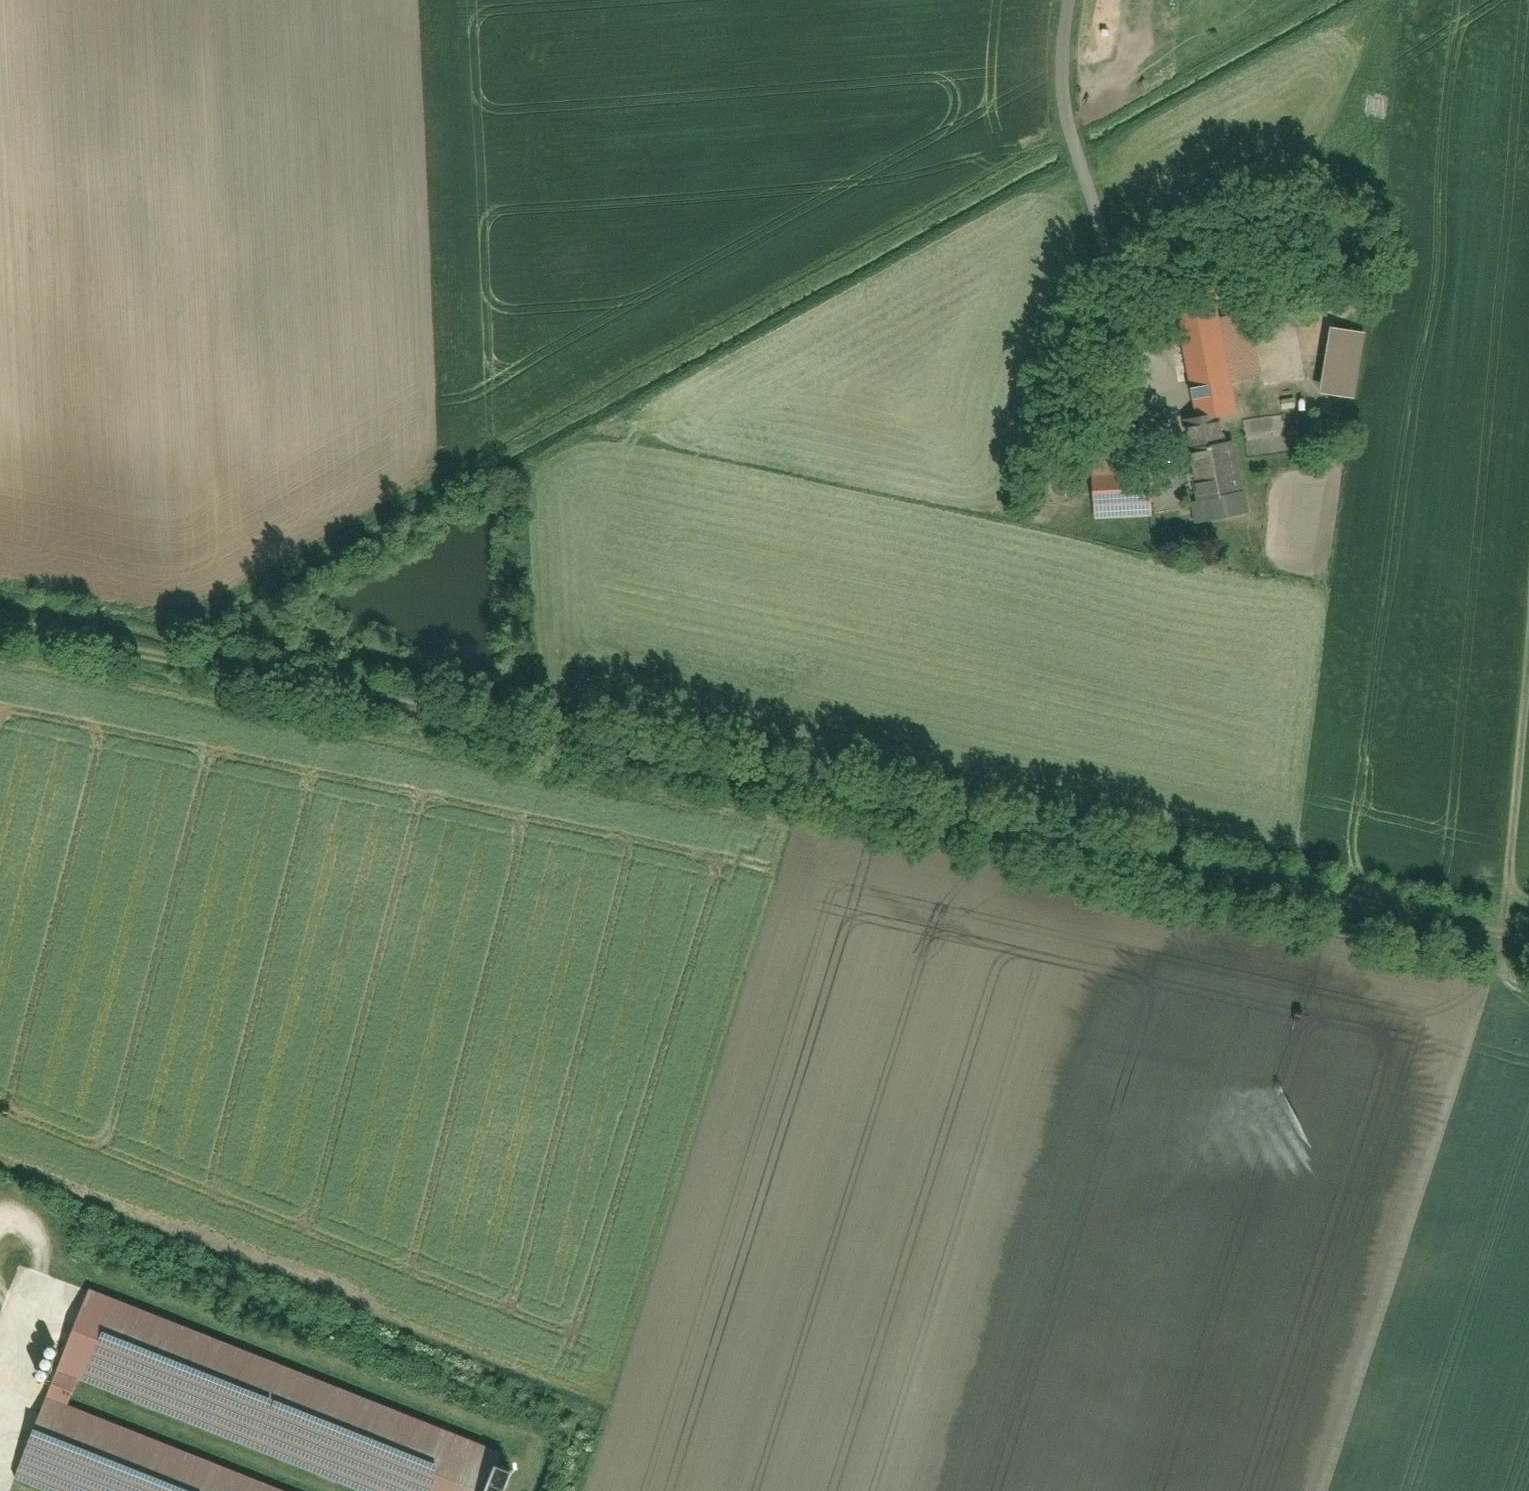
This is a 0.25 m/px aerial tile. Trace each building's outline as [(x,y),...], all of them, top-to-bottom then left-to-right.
[(1170,420),(1188,522),(1247,512),(1223,379),(1256,373),(1245,314),(1214,320),(1209,292),(1167,299),(1188,417),(1170,420)] [(1332,329),(1324,395),(1354,399),(1362,333),(1332,329)] [(1249,452),(1286,449),(1284,413),(1246,416),(1249,452)] [(1086,449),(1092,524),(1152,519),(1146,444),(1086,449)] [(11,1490),(12,1490),(243,1490),(70,1423),(79,1398),(316,1490),(499,1490),(509,1465),(88,1298),(11,1490)]
